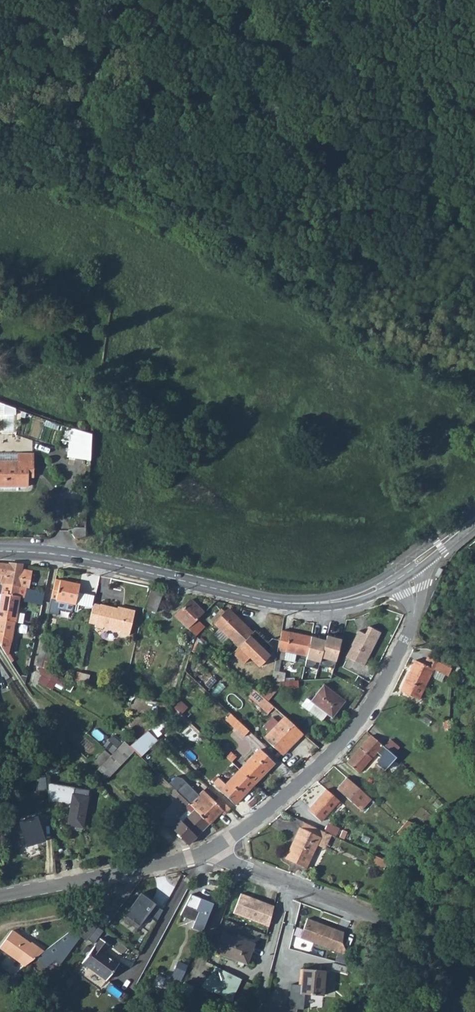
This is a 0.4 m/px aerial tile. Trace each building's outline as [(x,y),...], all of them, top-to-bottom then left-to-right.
[(10,414),(10,408),(0,404),(0,414),(10,414)] [(0,414),(0,432),(10,433),(10,414),(0,414)] [(88,435),(75,431),(73,452),(64,452),(64,463),(86,464),(88,435)] [(25,488),(25,478),(31,478),(31,455),(16,454),(16,462),(0,462),(0,487),(25,488)] [(16,578),(26,580),(29,565),(20,562),(21,558),(0,558),(0,573),(16,578)] [(53,572),(44,605),(54,607),(55,602),(68,605),(70,597),(72,597),(77,578),(53,572)] [(10,614),(15,588),(13,588),(16,578),(0,573),(0,611),(10,614)] [(177,606),(190,619),(203,607),(189,594),(177,606)] [(128,626),(134,602),(123,599),(122,603),(118,602),(116,599),(98,595),(98,596),(95,607),(88,606),(86,614),(93,615),(93,618),(102,620),(102,618),(119,622),(118,624),(128,626)] [(98,596),(91,595),(88,606),(95,607),(98,596)] [(219,602),(209,613),(237,640),(250,625),(226,602),(223,605),(219,602)] [(6,631),(10,614),(0,611),(0,641),(6,631)] [(359,624),(346,650),(365,659),(381,625),(369,619),(365,627),(359,624)] [(253,623),(250,625),(237,640),(231,646),(242,657),(248,650),(258,660),(268,648),(273,654),(275,648),(278,632),(270,631),(266,635),(264,633),(261,637),(258,634),(262,631),(253,623)] [(278,632),(275,648),(295,652),(295,646),(305,648),(309,629),(280,623),(278,632)] [(328,633),(327,639),(322,657),(337,660),(342,638),(328,633)] [(313,635),(308,658),(321,661),(322,657),(327,639),(313,635)] [(418,660),(404,690),(422,699),(436,668),(450,675),(454,667),(430,656),(427,664),(418,660)] [(64,677),(44,665),(36,679),(56,690),(64,677)] [(271,667),(269,676),(282,675),(292,675),(291,666),(271,667)] [(80,667),(79,674),(86,676),(88,669),(80,667)] [(269,676),(257,688),(264,695),(282,675),(269,676)] [(322,678),(312,692),(308,690),(303,697),(321,711),(326,704),(331,707),(341,692),(322,678)] [(269,711),(273,706),(260,696),(256,701),(269,711)] [(246,723),(228,706),(221,713),(239,730),(246,723)] [(281,711),(259,734),(278,751),(299,728),(281,711)] [(119,734),(111,742),(118,750),(126,743),(125,740),(119,734)] [(393,738),(388,742),(394,751),(399,747),(393,738)] [(385,749),(373,739),(352,766),(364,775),(380,755),(384,759),(381,768),(389,773),(400,759),(397,757),(385,749)] [(258,740),(238,761),(252,774),(272,753),(258,740)] [(105,747),(101,750),(108,758),(118,750),(111,742),(105,747)] [(109,759),(99,767),(97,769),(107,779),(133,750),(126,743),(118,750),(108,758),(109,759)] [(101,750),(91,758),(99,767),(109,759),(108,758),(101,750)] [(252,774),(238,761),(229,770),(220,762),(210,772),(234,793),(252,774)] [(394,775),(389,773),(381,768),(378,774),(391,781),(394,775)] [(182,780),(174,789),(208,822),(218,812),(221,808),(210,799),(202,791),(198,795),(182,780)] [(376,800),(350,780),(341,792),(367,812),(376,800)] [(75,788),(48,783),(49,802),(71,806),(68,825),(83,828),(89,797),(74,795),(75,788)] [(208,822),(174,789),(170,794),(186,809),(171,826),(188,842),(208,822)] [(343,804),(329,793),(312,814),(326,825),(343,804)] [(212,797),(210,799),(221,808),(218,812),(221,815),(228,808),(216,797),(214,799),(212,797)] [(37,815),(18,821),(27,846),(46,840),(37,815)] [(288,861),(309,871),(322,841),(319,840),(322,832),(307,825),(303,833),(301,832),(288,861)] [(427,829),(423,835),(432,843),(440,832),(427,829)] [(423,835),(418,842),(427,849),(432,843),(423,835)] [(397,866),(383,859),(381,865),(394,871),(397,866)] [(142,891),(126,914),(141,924),(148,915),(157,921),(164,909),(156,905),(157,903),(142,891)] [(242,891),(234,912),(270,925),(275,905),(242,891)] [(201,932),(213,903),(193,895),(182,916),(194,921),(191,928),(201,932)] [(344,931),(308,917),(300,936),(338,951),(342,942),(344,931)] [(0,943),(25,964),(37,955),(44,950),(34,941),(32,941),(14,927),(0,943)] [(72,929),(44,950),(37,955),(46,966),(57,959),(61,963),(79,937),(72,929)] [(223,931),(216,951),(247,964),(251,955),(247,953),(251,942),(223,931)] [(100,939),(82,964),(107,981),(119,964),(104,953),(109,945),(100,939)] [(232,1000),(242,977),(216,965),(211,973),(210,973),(202,985),(232,1000)] [(306,968),(301,992),(322,995),(326,972),(306,968)] [(265,1011),(290,1011),(292,1006),(270,998),(265,1011)]
